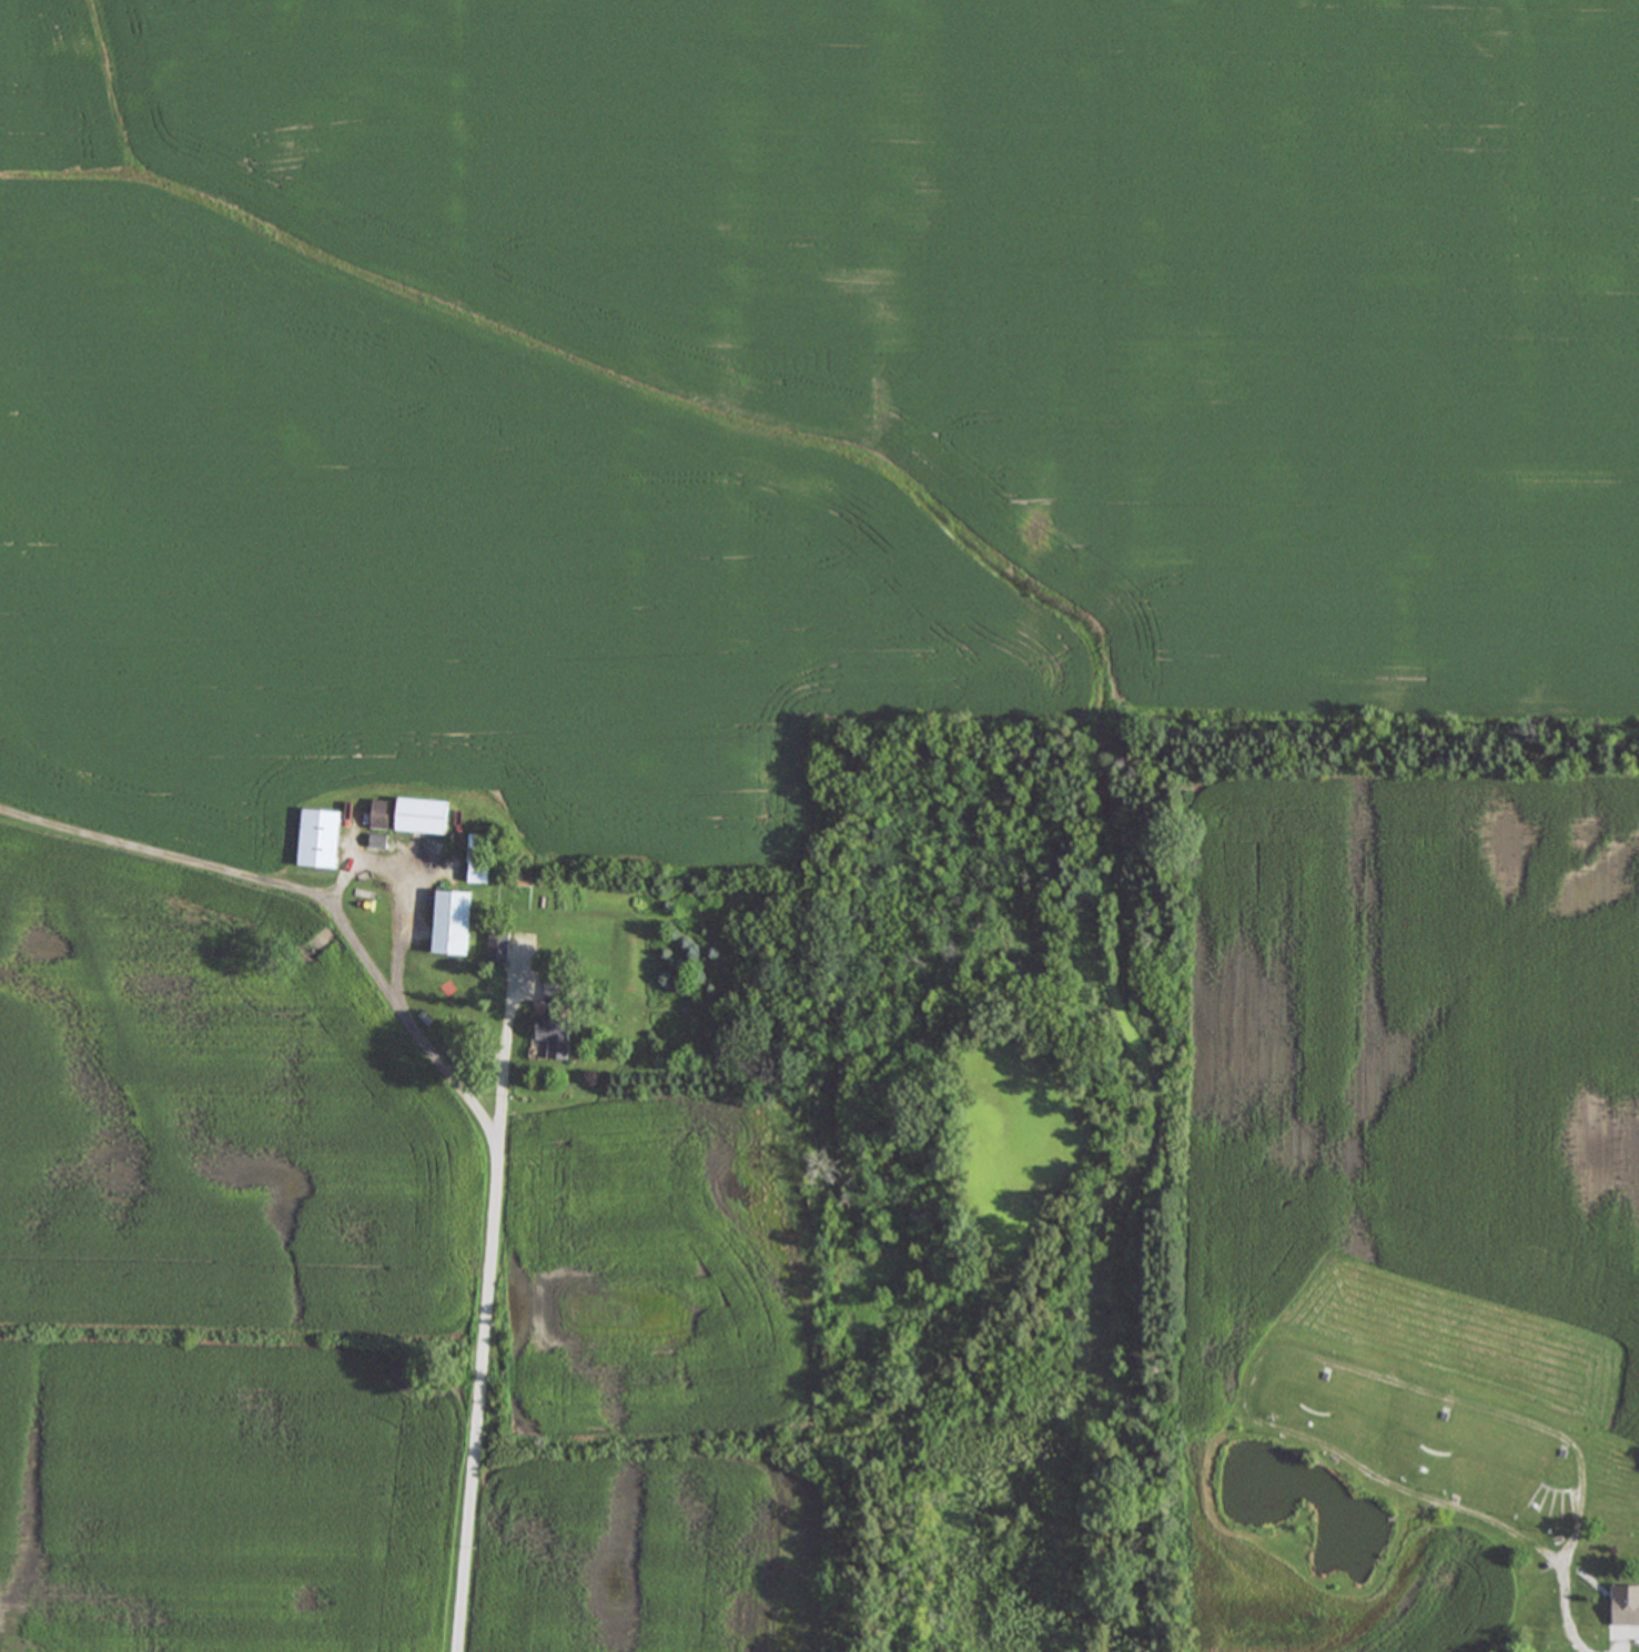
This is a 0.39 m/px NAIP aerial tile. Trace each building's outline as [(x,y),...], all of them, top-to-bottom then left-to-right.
[(376,831),(455,835),(457,804),(378,800),(376,831)] [(303,868),(344,870),(347,813),(305,811),(303,868)] [(472,884),(494,886),(498,837),(476,835),(472,884)] [(392,849),(392,838),(372,838),(372,849),(392,849)] [(474,957),(478,894),(441,891),(437,955),(474,957)] [(513,964),(513,935),(489,935),(489,964),(513,964)] [(577,1062),(579,1020),(560,1017),(561,1005),(567,1005),(569,983),(552,982),(549,1017),(542,1017),(540,1041),(556,1042),(555,1060),(577,1062)] [(1602,1587),(1602,1626),(1638,1626),(1638,1587),(1602,1587)]
